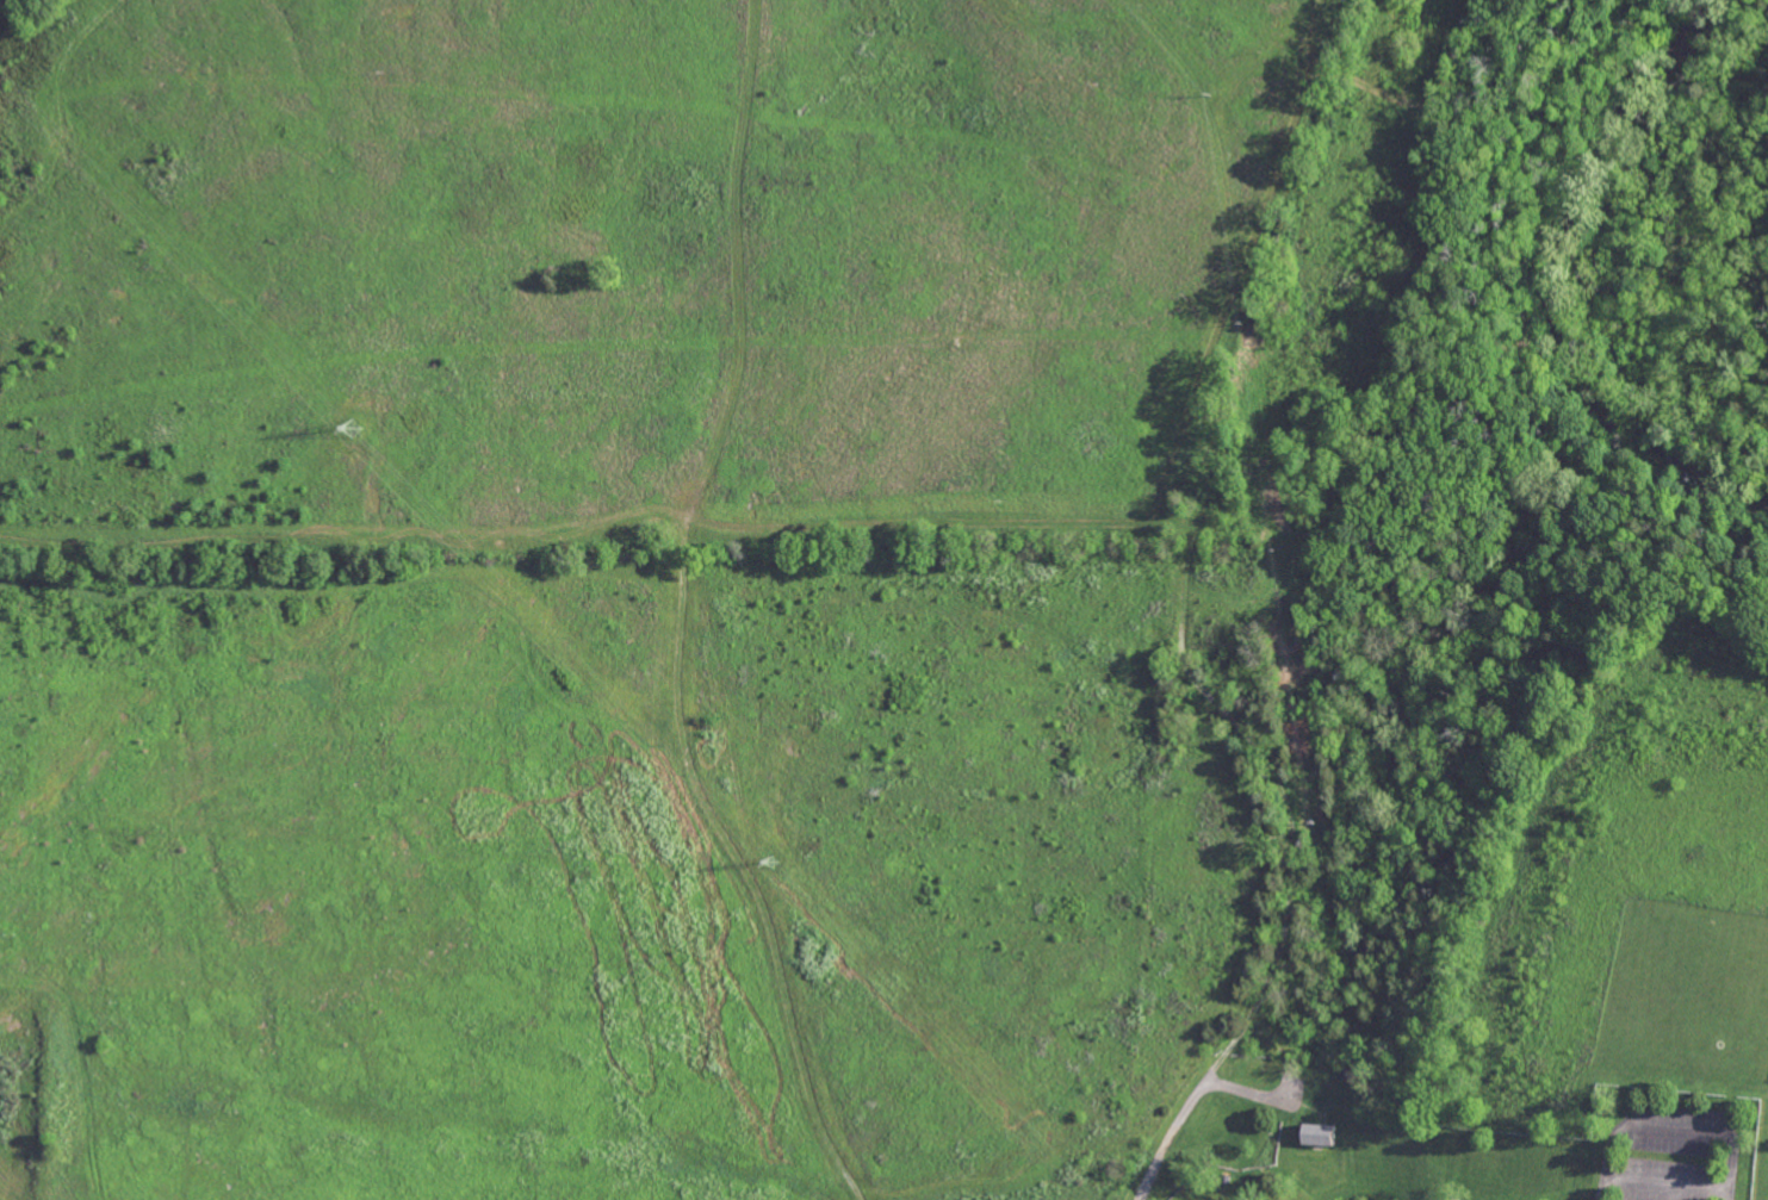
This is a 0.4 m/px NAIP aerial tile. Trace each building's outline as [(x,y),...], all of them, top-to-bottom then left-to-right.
[(1290,1129),(1290,1157),(1334,1158),(1334,1131),(1290,1129)]
